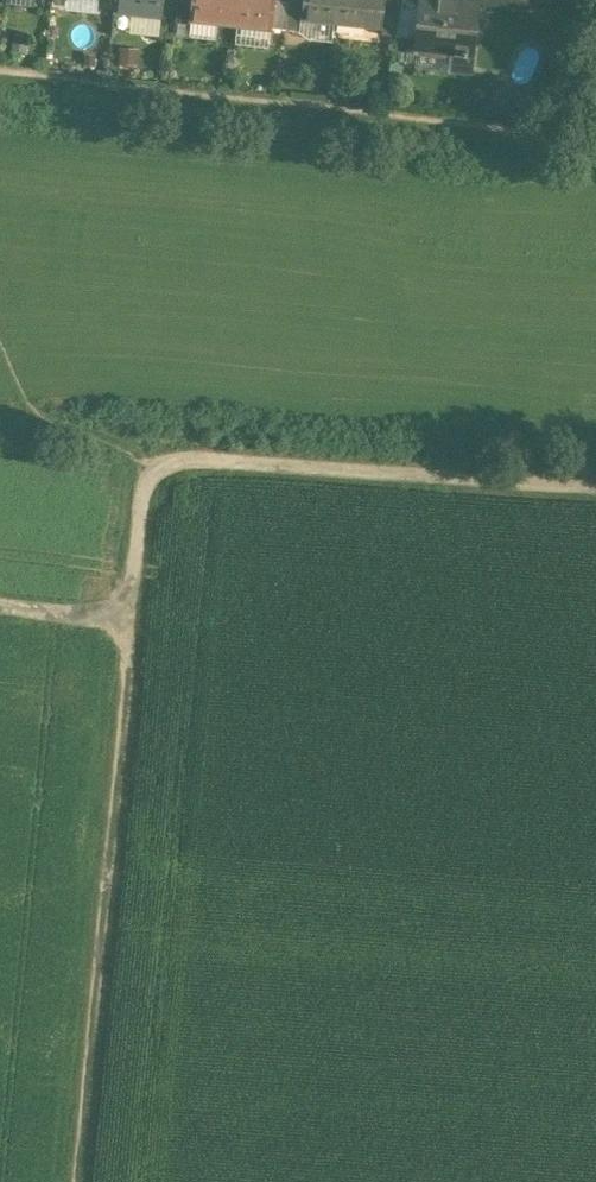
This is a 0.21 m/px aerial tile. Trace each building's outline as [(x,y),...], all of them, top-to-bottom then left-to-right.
[(66,6),(96,9),(97,0),(66,0),(66,6)] [(114,11),(132,13),(161,16),(163,0),(115,0),(114,11)] [(191,19),(237,24),(240,0),(193,0),(191,19)] [(237,24),(272,28),(275,0),(240,0),(237,24)] [(272,28),(285,30),(288,0),(275,0),(272,28)] [(288,0),(285,30),(299,31),(300,17),(302,1),(288,0)] [(302,1),(300,17),(334,21),(336,0),(302,0),(302,1)] [(334,21),(381,26),(384,0),(336,0),(334,21)] [(381,26),(381,34),(394,35),(402,0),(384,0),(381,26)] [(419,0),(402,0),(395,35),(416,38),(420,0),(419,0)] [(469,0),(454,0),(453,0),(420,0),(416,38),(414,50),(449,54),(471,56),(477,1),(469,0)] [(550,0),(479,0),(479,3),(549,9),(550,0)] [(161,16),(132,13),(130,31),(160,35),(161,16)] [(471,56),(449,54),(447,71),(470,73),(471,56)]
